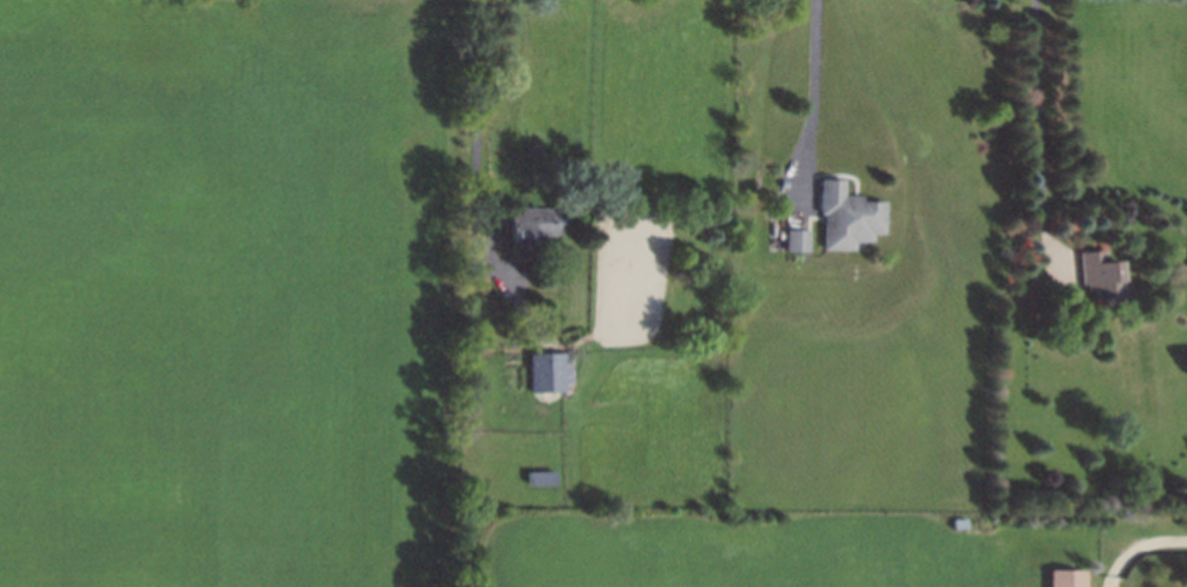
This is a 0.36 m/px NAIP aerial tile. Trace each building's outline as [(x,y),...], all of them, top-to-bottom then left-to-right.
[(825,180),(850,180),(850,196),(867,196),(867,203),(890,203),(890,235),(879,235),(879,243),(859,242),(859,251),(828,251),(830,215),(824,215),(825,180)] [(559,236),(558,207),(510,208),(511,261),(537,260),(536,236),(559,236)] [(791,230),(790,252),(814,253),(815,231),(791,230)] [(1081,251),(1084,291),(1094,290),(1094,301),(1135,298),(1134,280),(1123,280),(1121,260),(1107,261),(1106,250),(1081,251)] [(567,393),(567,384),(574,384),(574,352),(531,353),(532,394),(567,393)] [(1088,569),(1087,586),(1050,586),(1050,569),(1088,569)]
